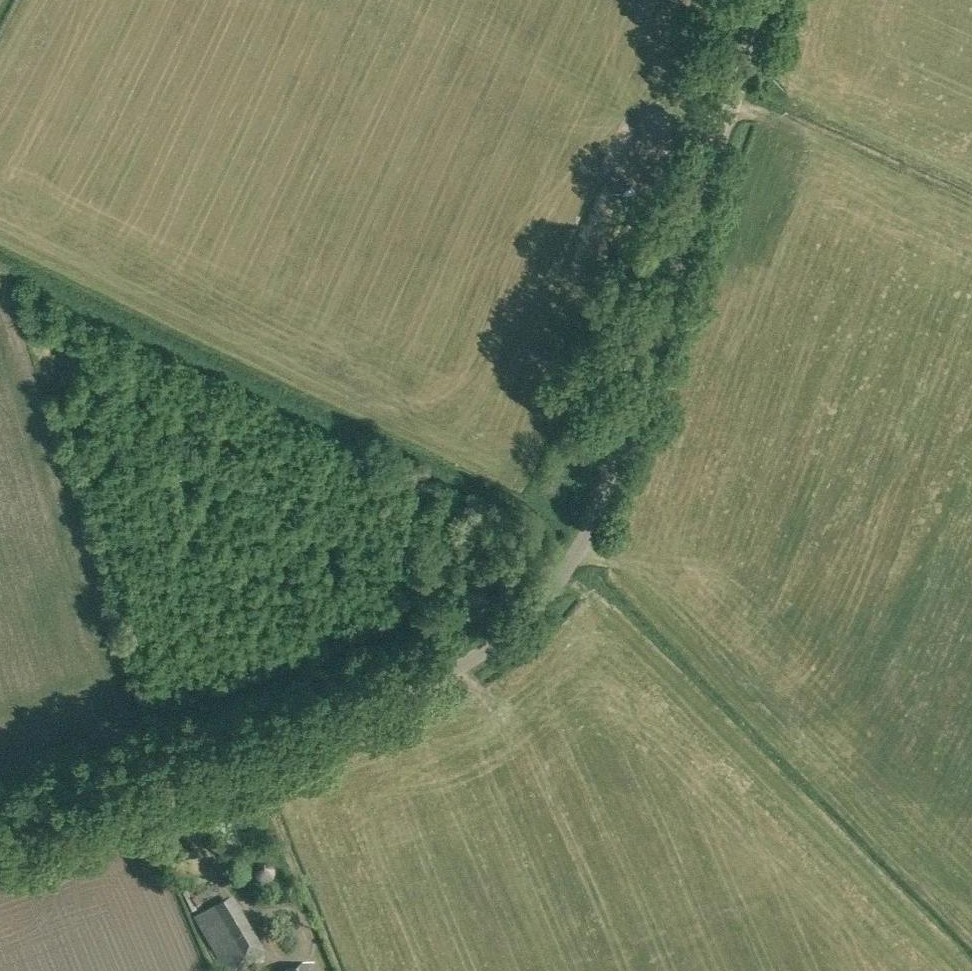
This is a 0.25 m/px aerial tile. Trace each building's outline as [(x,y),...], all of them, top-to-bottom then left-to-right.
[(265,958),(233,901),(229,904),(227,900),(194,918),(224,970),(242,970),(265,958)]
